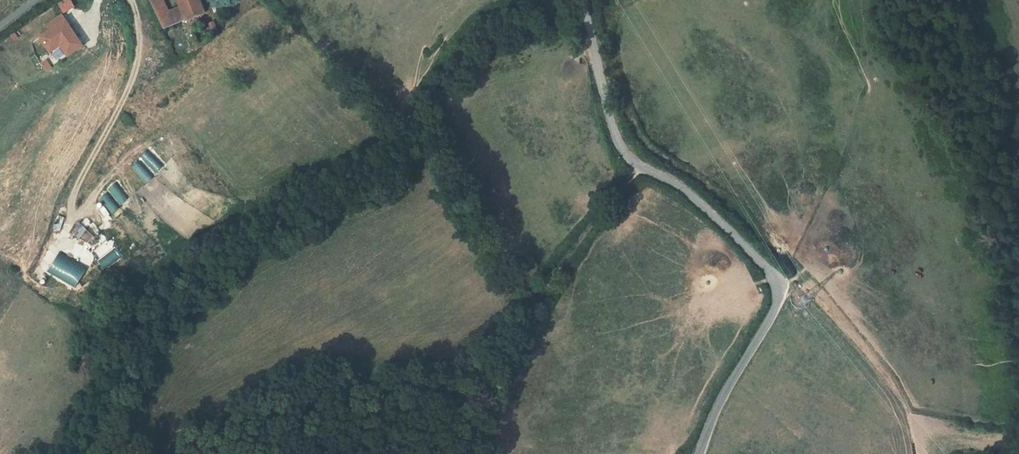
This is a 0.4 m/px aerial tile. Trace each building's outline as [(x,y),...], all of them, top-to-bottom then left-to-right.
[(74,7),(71,0),(62,0),(56,3),(62,13),(74,7)] [(167,14),(160,0),(150,0),(163,27),(172,24),(167,14)] [(205,13),(200,0),(178,0),(181,8),(186,20),(205,13)] [(184,20),(186,20),(181,8),(167,14),(172,24),(184,20)] [(64,57),(82,46),(61,13),(44,24),(46,29),(35,36),(47,54),(57,48),(64,57)] [(136,161),(134,169),(141,171),(143,163),(136,161)] [(121,183),(100,193),(108,211),(130,200),(121,183)] [(45,274),(67,286),(78,265),(57,253),(45,274)] [(50,350),(53,344),(49,341),(44,346),(50,350)]
